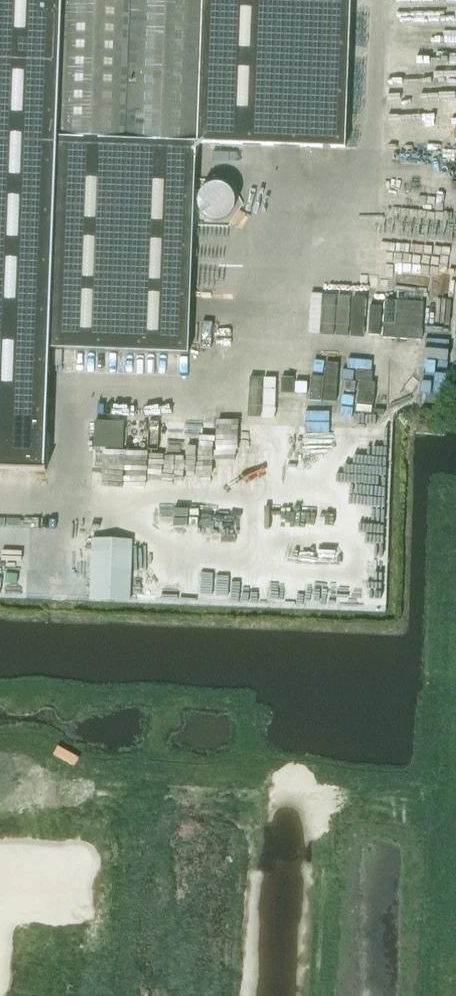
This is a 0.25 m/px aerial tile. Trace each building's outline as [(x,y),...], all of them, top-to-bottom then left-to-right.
[(46,471),(46,470),(45,470),(50,349),(62,0),(0,0),(0,470),(46,471)] [(50,349),(188,354),(195,142),(344,148),(350,0),(62,0),(50,349)]
